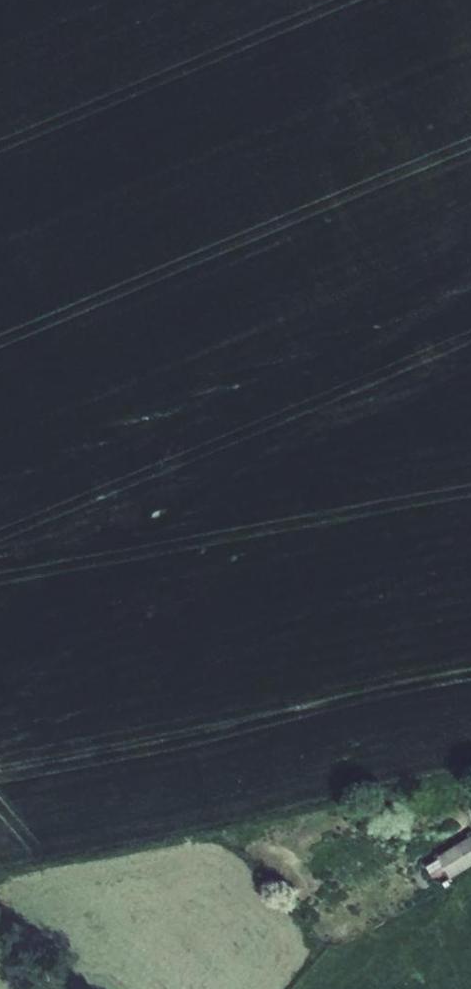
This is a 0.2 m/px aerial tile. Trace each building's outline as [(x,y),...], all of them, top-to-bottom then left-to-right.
[(470,867),(470,841),(443,857),(454,876),(470,867)]
